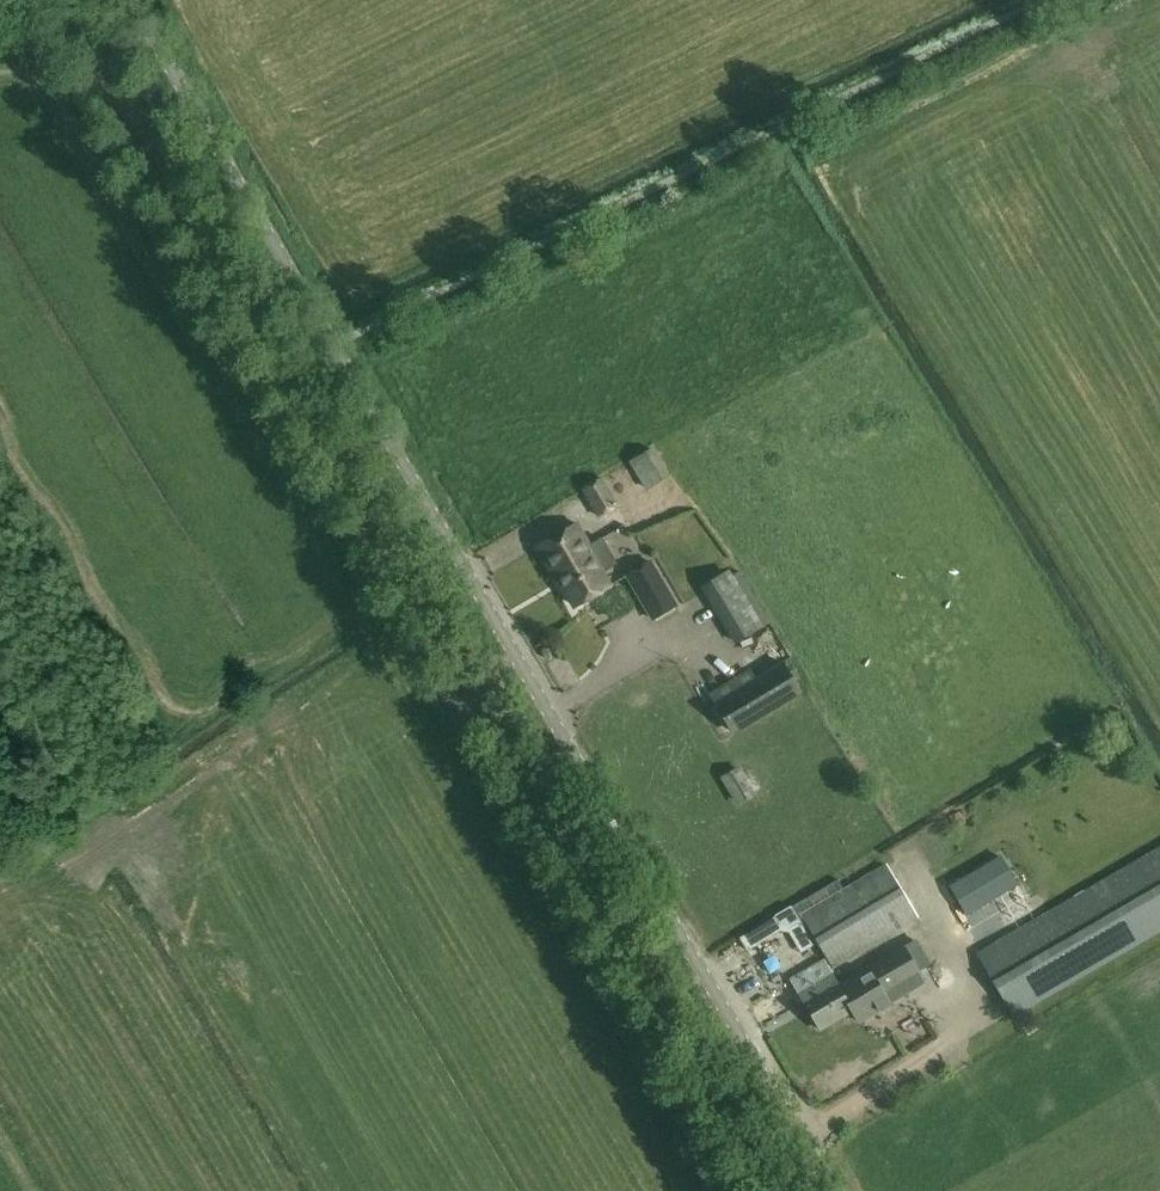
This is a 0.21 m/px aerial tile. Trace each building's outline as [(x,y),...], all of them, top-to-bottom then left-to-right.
[(630,461),(647,489),(669,476),(652,447),(630,461)] [(605,476),(582,489),(599,517),(621,504),(611,486),(634,473),(629,465),(606,478),(605,476)] [(616,514),(601,522),(615,551),(630,544),(616,514)] [(594,551),(590,545),(579,526),(536,551),(552,577),(559,573),(594,551)] [(594,551),(559,573),(578,605),(611,585),(604,572),(618,564),(603,537),(590,545),(594,551)] [(679,605),(653,560),(626,575),(653,620),(679,605)] [(764,626),(730,569),(728,570),(725,564),(701,578),(705,585),(702,586),(735,643),(764,626)] [(551,653),(547,646),(541,649),(544,656),(551,653)] [(709,694),(715,703),(735,734),(805,694),(785,661),(756,679),(750,669),(709,694)] [(722,777),(738,805),(764,790),(753,770),(746,774),(741,766),(722,777)] [(977,953),(1014,1018),(1159,933),(1159,847),(977,953)] [(950,884),(967,913),(1016,884),(999,855),(950,884)] [(843,888),(802,912),(806,919),(820,941),(820,942),(834,964),(917,914),(886,862),(843,888)] [(806,919),(802,912),(843,888),(837,879),(790,907),(813,945),(820,941),(806,919)] [(747,950),(781,930),(789,932),(801,952),(813,945),(790,907),(739,937),(747,950)] [(917,937),(905,945),(919,968),(931,961),(917,937)] [(840,983),(834,973),(801,993),(820,1027),(853,1008),(858,1018),(879,1006),(881,1009),(882,1008),(880,1006),(888,1001),(890,1004),(891,1003),(889,1000),(924,980),(917,969),(919,968),(905,945),(840,983)]
